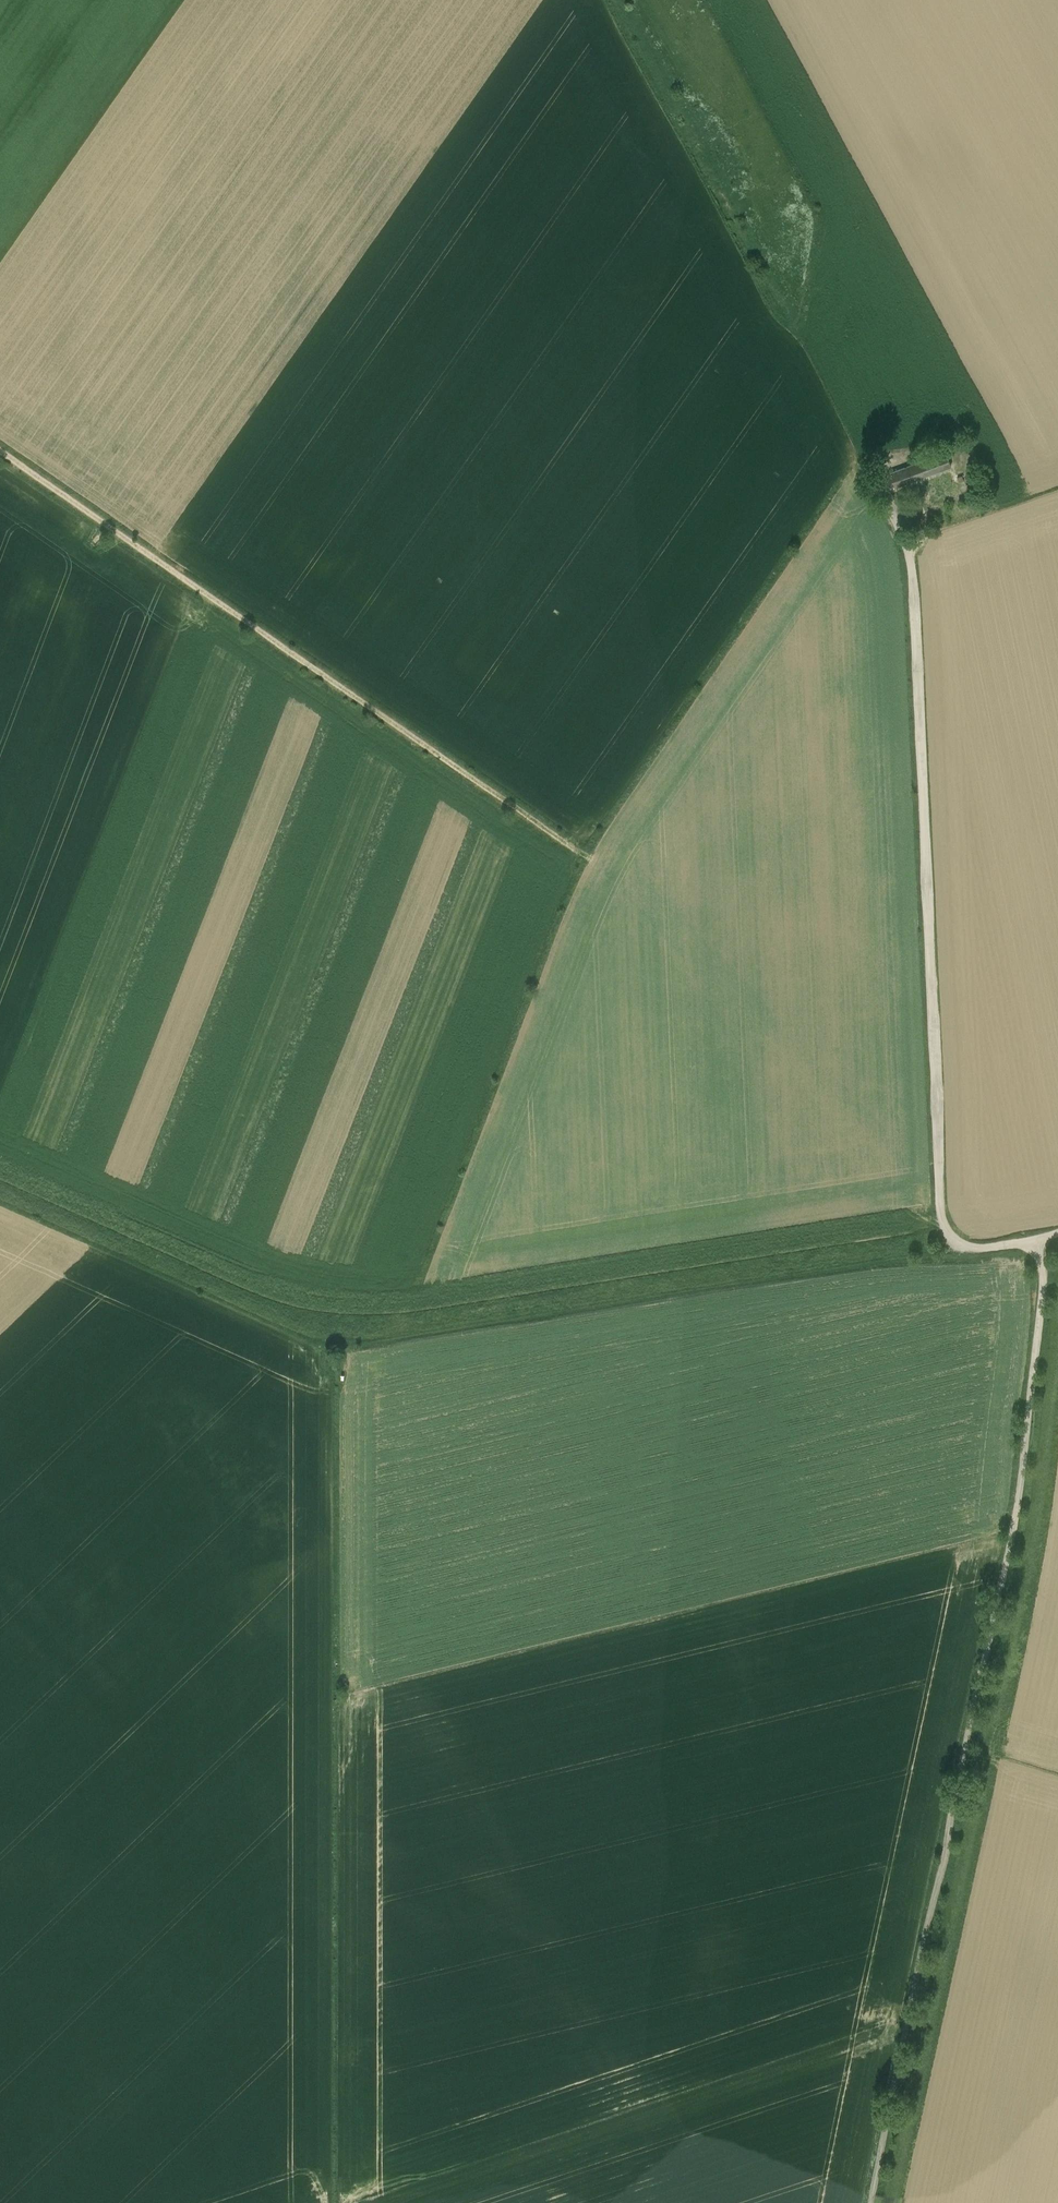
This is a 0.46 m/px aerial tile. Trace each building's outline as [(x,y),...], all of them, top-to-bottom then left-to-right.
[(896,486),(951,466),(946,453),(891,473),(896,486)]
